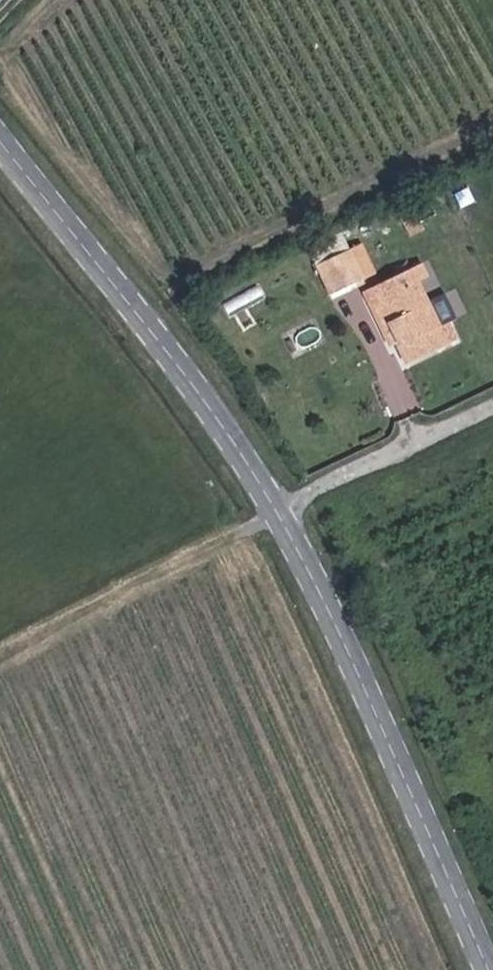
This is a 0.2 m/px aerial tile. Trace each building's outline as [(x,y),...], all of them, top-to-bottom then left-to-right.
[(364,297),(350,267),(315,284),(329,314),(364,297)] [(404,335),(380,345),(385,358),(394,355),(411,393),(449,377),(420,311),(397,321),(404,335)] [(374,331),(380,345),(404,335),(397,321),(374,331)]
